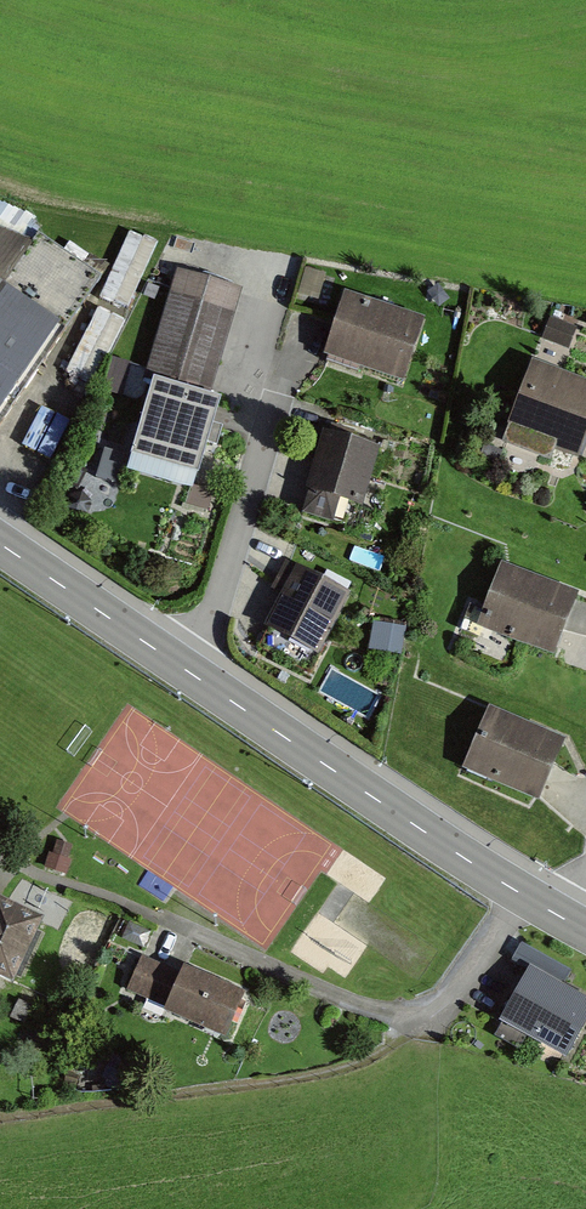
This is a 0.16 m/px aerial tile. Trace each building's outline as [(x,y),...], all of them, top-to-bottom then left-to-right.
[(105,278),(41,236),(0,223),(0,422),(105,278)] [(132,230),(105,294),(133,306),(160,242),(132,230)] [(242,293),(181,273),(146,382),(158,385),(134,459),(197,479),(221,405),(207,401),(242,293)] [(424,321),(346,295),(324,360),(402,387),(424,321)] [(100,305),(73,369),(98,380),(125,315),(100,305)] [(533,363),(509,427),(579,453),(585,435),(585,383),(533,363)] [(377,449),(320,434),(298,517),(332,525),(339,502),(361,508),(377,449)] [(580,594),(504,566),(481,627),(557,655),(580,594)] [(345,595),(298,571),(259,648),(306,672),(345,595)] [(404,629),(375,624),(371,648),(400,653),(404,629)] [(566,740),(489,708),(464,767),(542,799),(566,740)] [(0,900),(0,978),(12,983),(40,917),(0,900)] [(175,971),(146,958),(133,987),(168,1002),(163,1013),(226,1039),(247,990),(179,962),(175,971)] [(531,968),(504,1015),(568,1051),(585,1019),(585,999),(531,968)]
